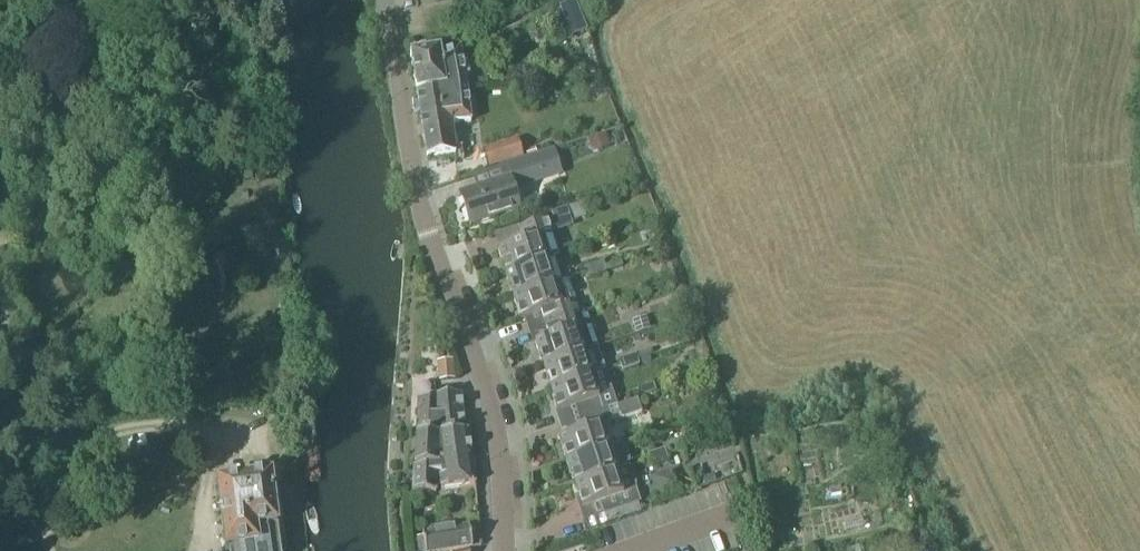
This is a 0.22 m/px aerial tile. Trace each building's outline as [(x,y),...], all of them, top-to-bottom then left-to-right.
[(574,4),(557,10),(570,41),(587,35),(574,4)] [(416,95),(466,88),(466,87),(459,49),(441,56),(440,52),(410,57),(416,95)] [(466,88),(416,95),(426,160),(454,157),(451,125),(470,123),(466,88)] [(587,144),(590,152),(596,150),(598,155),(610,151),(606,138),(587,144)] [(516,139),(481,150),(487,170),(523,158),(516,139)] [(557,169),(552,152),(509,166),(514,183),(557,169)] [(460,196),(470,226),(518,210),(508,180),(460,196)] [(554,223),(547,225),(551,238),(573,231),(567,212),(552,217),(554,223)] [(505,274),(546,261),(558,257),(551,238),(547,225),(545,219),(517,229),(522,243),(497,251),(505,274)] [(512,297),(553,284),(546,261),(505,274),(512,297)] [(606,272),(603,263),(586,268),(589,278),(606,272)] [(548,325),(577,315),(565,280),(553,284),(512,297),(520,321),(545,313),(548,325)] [(542,366),(576,355),(595,349),(583,313),(577,315),(548,325),(552,337),(534,343),(542,366)] [(645,317),(631,321),(635,334),(649,329),(645,317)] [(549,389),(584,378),(576,355),(542,366),(549,389)] [(635,355),(618,361),(622,371),(639,365),(635,355)] [(452,359),(436,361),(438,381),(454,379),(452,359)] [(584,378),(549,389),(557,413),(575,407),(579,418),(607,409),(615,406),(604,371),(584,378)] [(417,399),(416,436),(435,437),(435,436),(463,433),(460,397),(435,399),(417,399)] [(637,400),(616,407),(620,420),(641,413),(637,400)] [(566,462),(628,442),(622,430),(610,434),(607,424),(612,422),(607,409),(579,418),(583,431),(559,439),(566,462)] [(440,490),(475,485),(467,432),(463,433),(435,436),(435,437),(416,436),(413,494),(436,494),(435,488),(440,488),(440,490)] [(574,485),(634,465),(635,462),(635,457),(634,453),(632,449),(628,442),(566,462),(574,485)] [(665,450),(647,456),(650,466),(668,460),(665,450)] [(634,465),(574,485),(582,509),(606,501),(610,513),(646,501),(642,488),(642,483),(641,477),(638,471),(634,467),(634,466),(634,465)] [(217,486),(223,550),(279,550),(270,479),(217,486)] [(471,549),(468,529),(422,536),(424,550),(458,550),(471,549)]
